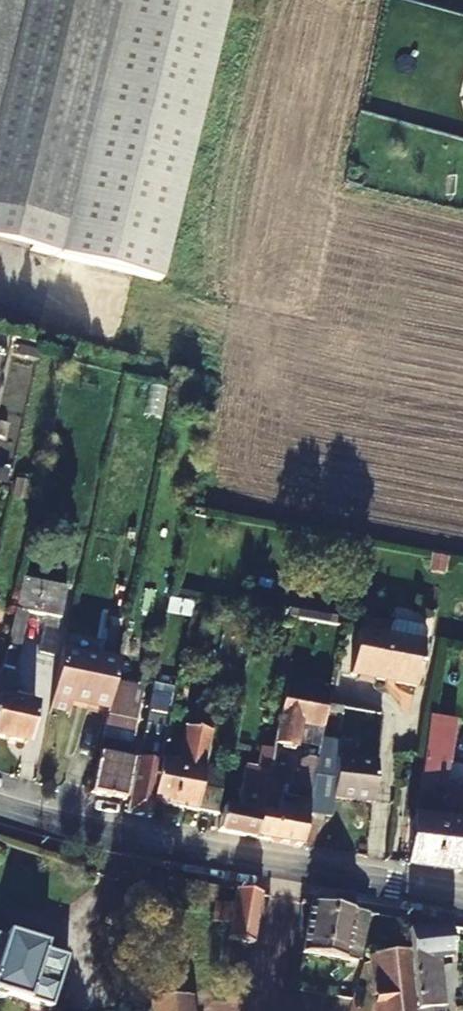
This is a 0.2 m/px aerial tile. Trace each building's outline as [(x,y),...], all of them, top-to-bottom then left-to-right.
[(56,263),(124,0),(0,0),(0,248),(56,263)] [(56,263),(158,289),(234,0),(124,0),(56,263)] [(26,620),(25,624),(43,628),(38,651),(53,655),(59,625),(56,624),(57,616),(67,586),(22,575),(13,617),(26,620)] [(19,649),(25,624),(26,620),(13,617),(6,647),(19,649)] [(414,684),(422,641),(353,628),(346,671),(414,684)] [(15,668),(19,649),(6,647),(2,666),(15,668)] [(118,660),(64,649),(52,708),(74,712),(77,698),(109,704),(118,660)] [(15,668),(2,666),(0,676),(0,680),(12,682),(15,668)] [(178,686),(187,688),(190,674),(181,672),(178,686)] [(274,731),(272,741),(294,745),(298,724),(320,728),(326,690),(283,681),(274,731)] [(182,715),(187,688),(178,686),(173,709),(172,713),(182,715)] [(26,741),(34,705),(0,696),(0,736),(26,741)] [(173,709),(149,703),(125,812),(150,817),(153,801),(167,734),(172,713),(173,709)] [(104,728),(119,730),(124,707),(109,704),(104,728)] [(183,737),(167,734),(153,801),(215,813),(225,769),(205,765),(212,731),(192,726),(194,717),(188,716),(183,737)] [(454,720),(428,716),(422,761),(418,792),(443,796),(454,720)] [(102,737),(117,740),(119,730),(104,728),(102,737)] [(263,729),(262,739),(272,741),(274,731),(263,729)] [(116,747),(117,740),(102,737),(91,792),(123,799),(133,751),(127,749),(125,758),(114,755),(116,747)] [(328,796),(371,801),(375,762),(335,756),(337,740),(318,737),(314,759),(306,812),(326,815),(328,796)] [(272,741),(262,739),(256,738),(250,765),(243,764),(234,808),(222,806),(216,830),(255,837),(259,813),(272,741)] [(125,758),(127,749),(116,747),(114,755),(125,758)] [(281,818),(259,813),(255,837),(300,846),(306,812),(314,759),(308,758),(307,764),(301,763),(294,798),(285,797),(281,818)] [(443,796),(418,792),(415,816),(406,863),(435,867),(442,819),(443,796)] [(442,819),(435,867),(459,869),(462,841),(462,823),(442,819)] [(218,886),(197,882),(195,893),(216,897),(218,886)] [(260,893),(235,888),(231,904),(216,901),(212,920),(228,923),(225,937),(251,942),(260,893)] [(146,975),(170,972),(162,902),(139,904),(146,975)] [(365,911),(310,902),(302,951),(345,959),(351,925),(362,927),(365,911)] [(446,926),(405,929),(407,948),(411,984),(414,1010),(439,1010),(436,986),(445,984),(443,957),(449,957),(446,926)] [(6,993),(50,1007),(66,956),(43,948),(44,943),(7,930),(5,937),(0,935),(0,995),(6,993)] [(371,952),(375,987),(411,984),(407,948),(371,952)] [(174,972),(170,972),(146,975),(149,997),(177,994),(174,972)] [(375,987),(376,1000),(377,1010),(414,1010),(411,984),(375,987)] [(177,994),(149,997),(150,1010),(189,1010),(187,993),(177,994)]
